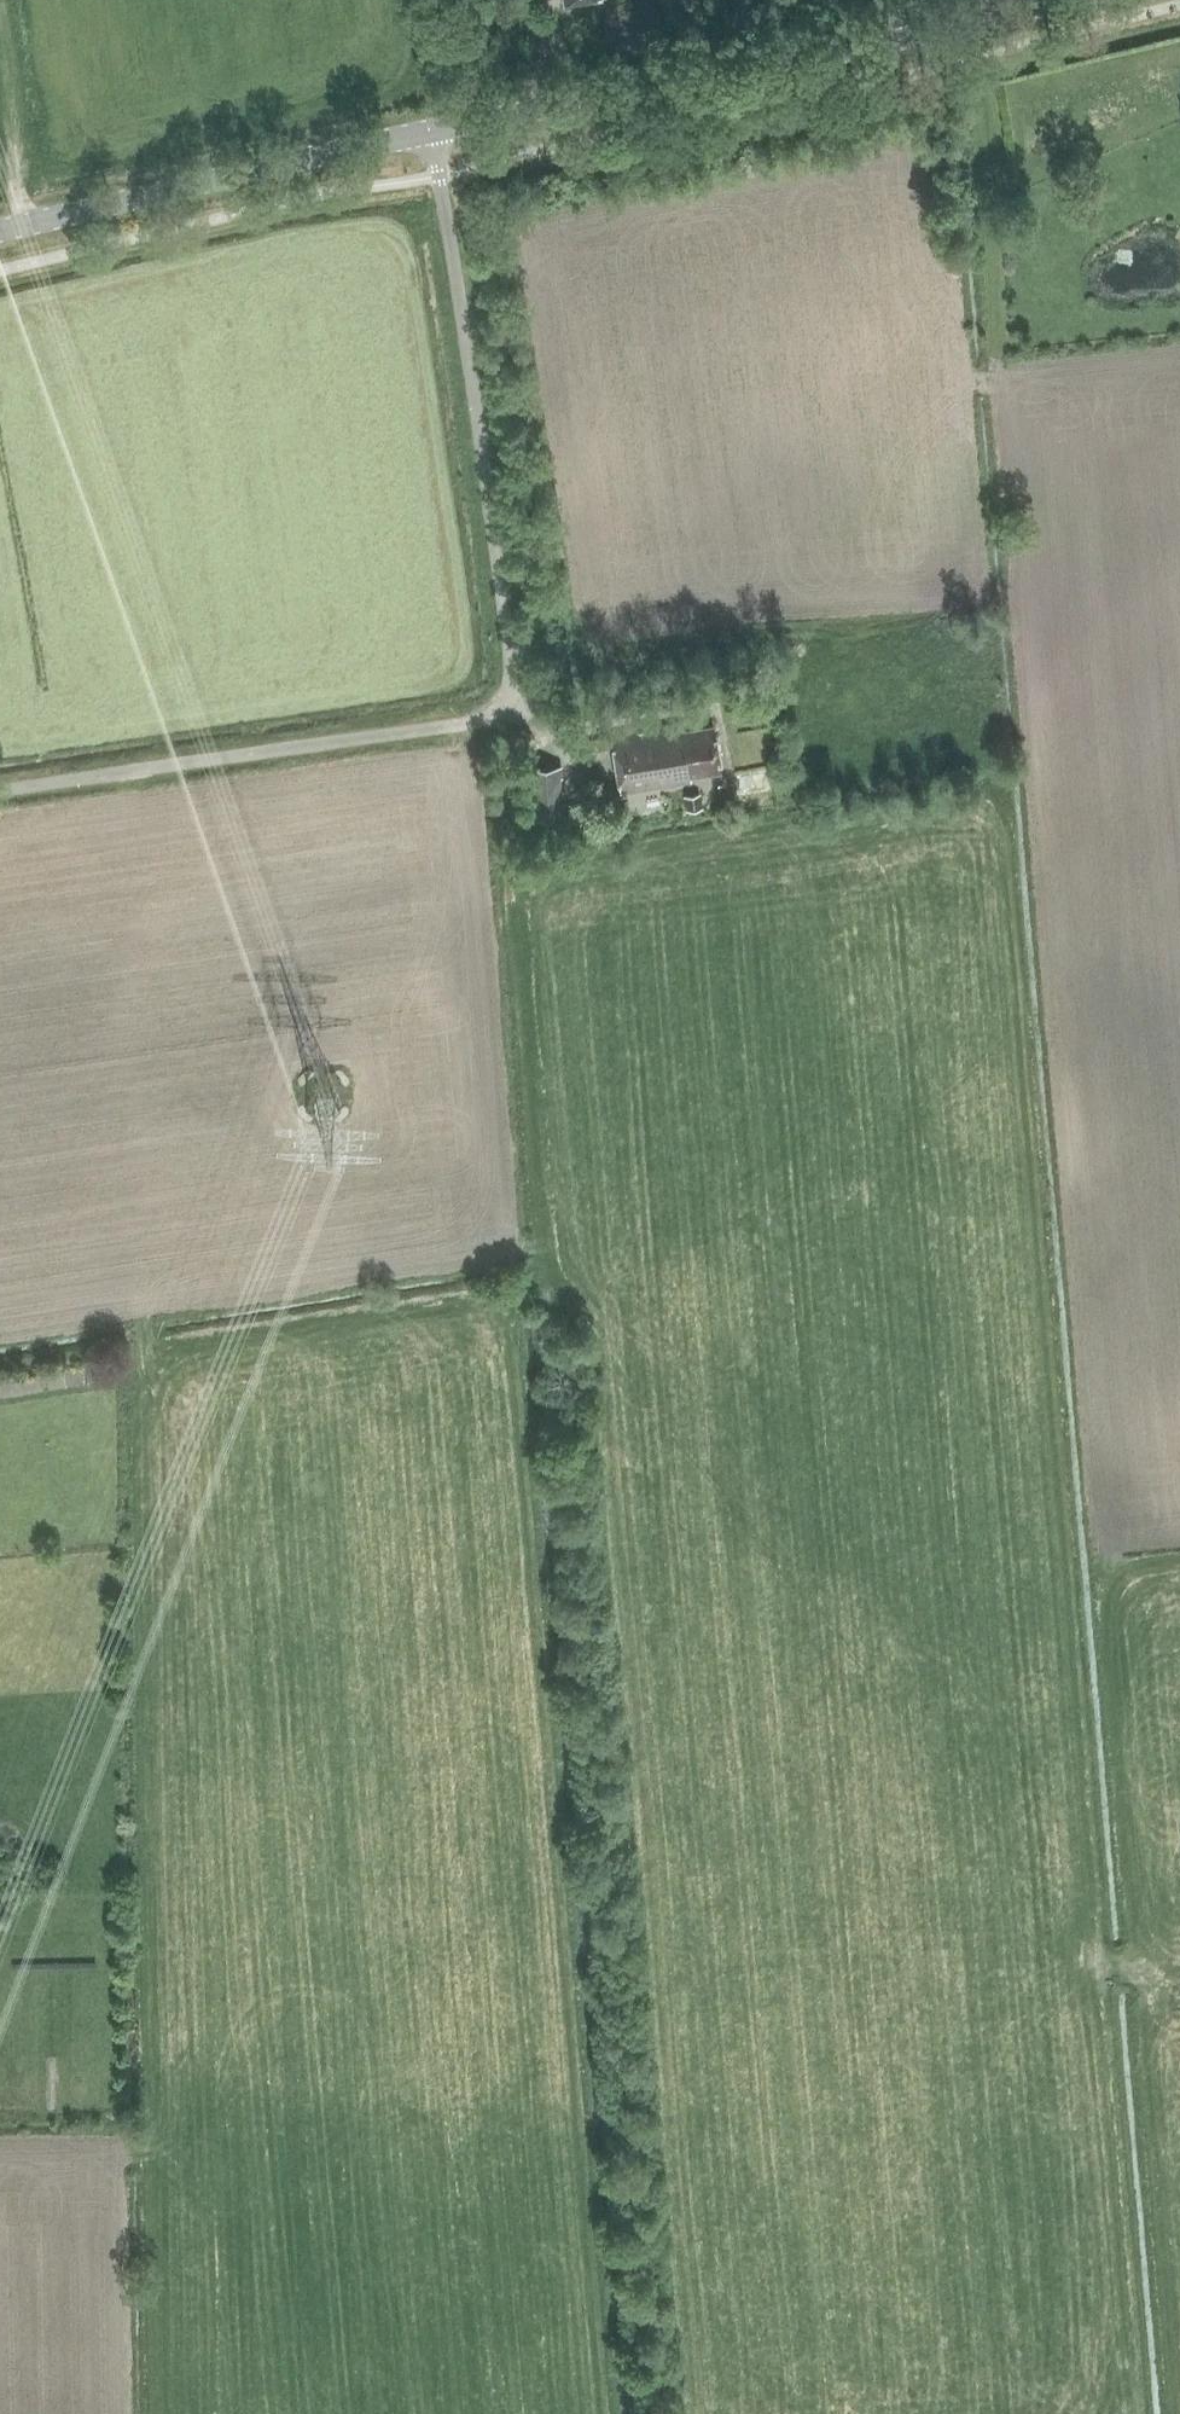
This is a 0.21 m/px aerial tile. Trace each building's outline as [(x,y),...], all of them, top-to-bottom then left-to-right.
[(680,721),(611,733),(619,789),(620,794),(691,781),(690,776),(720,770),(712,725),(682,731),(680,721)] [(560,777),(563,777),(562,765),(538,766),(528,767),(530,787),(532,819),(566,817),(564,791),(561,791),(560,777)] [(701,793),(685,795),(687,808),(703,806),(701,793)]
